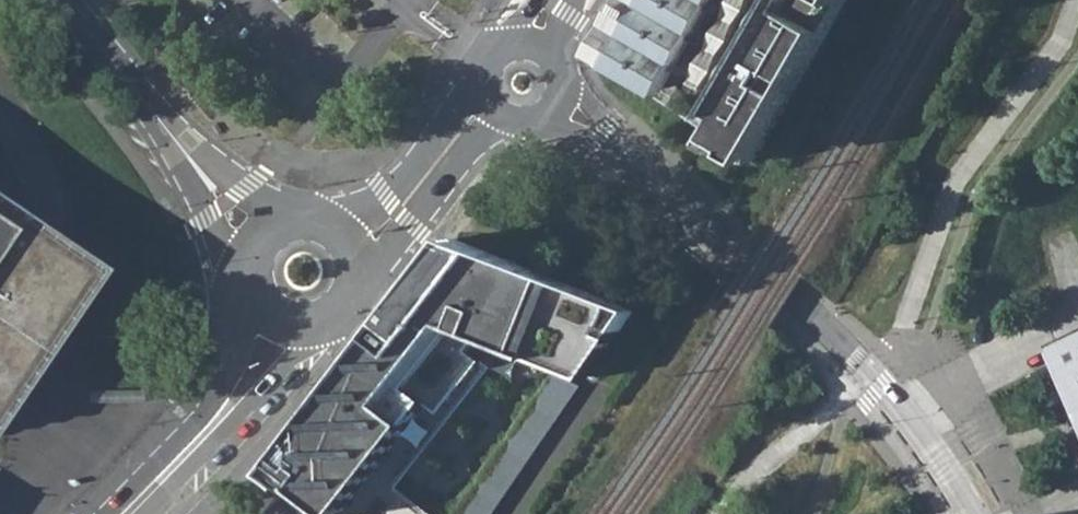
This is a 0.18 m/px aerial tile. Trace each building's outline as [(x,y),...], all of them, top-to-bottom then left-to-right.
[(754,157),(847,0),(632,0),(598,59),(754,157)] [(19,356),(44,319),(74,276),(53,262),(37,250),(18,238),(0,226),(0,384),(19,356)] [(458,237),(401,311),(274,470),(301,492),(304,487),(339,513),(437,513),(401,487),(495,366),(486,359),(473,349),(485,334),(590,376),(638,310),(458,237)] [(1066,356),(1077,382),(1077,350),(1066,356)] [(558,373),(462,513),(495,513),(584,384),(558,373)]
